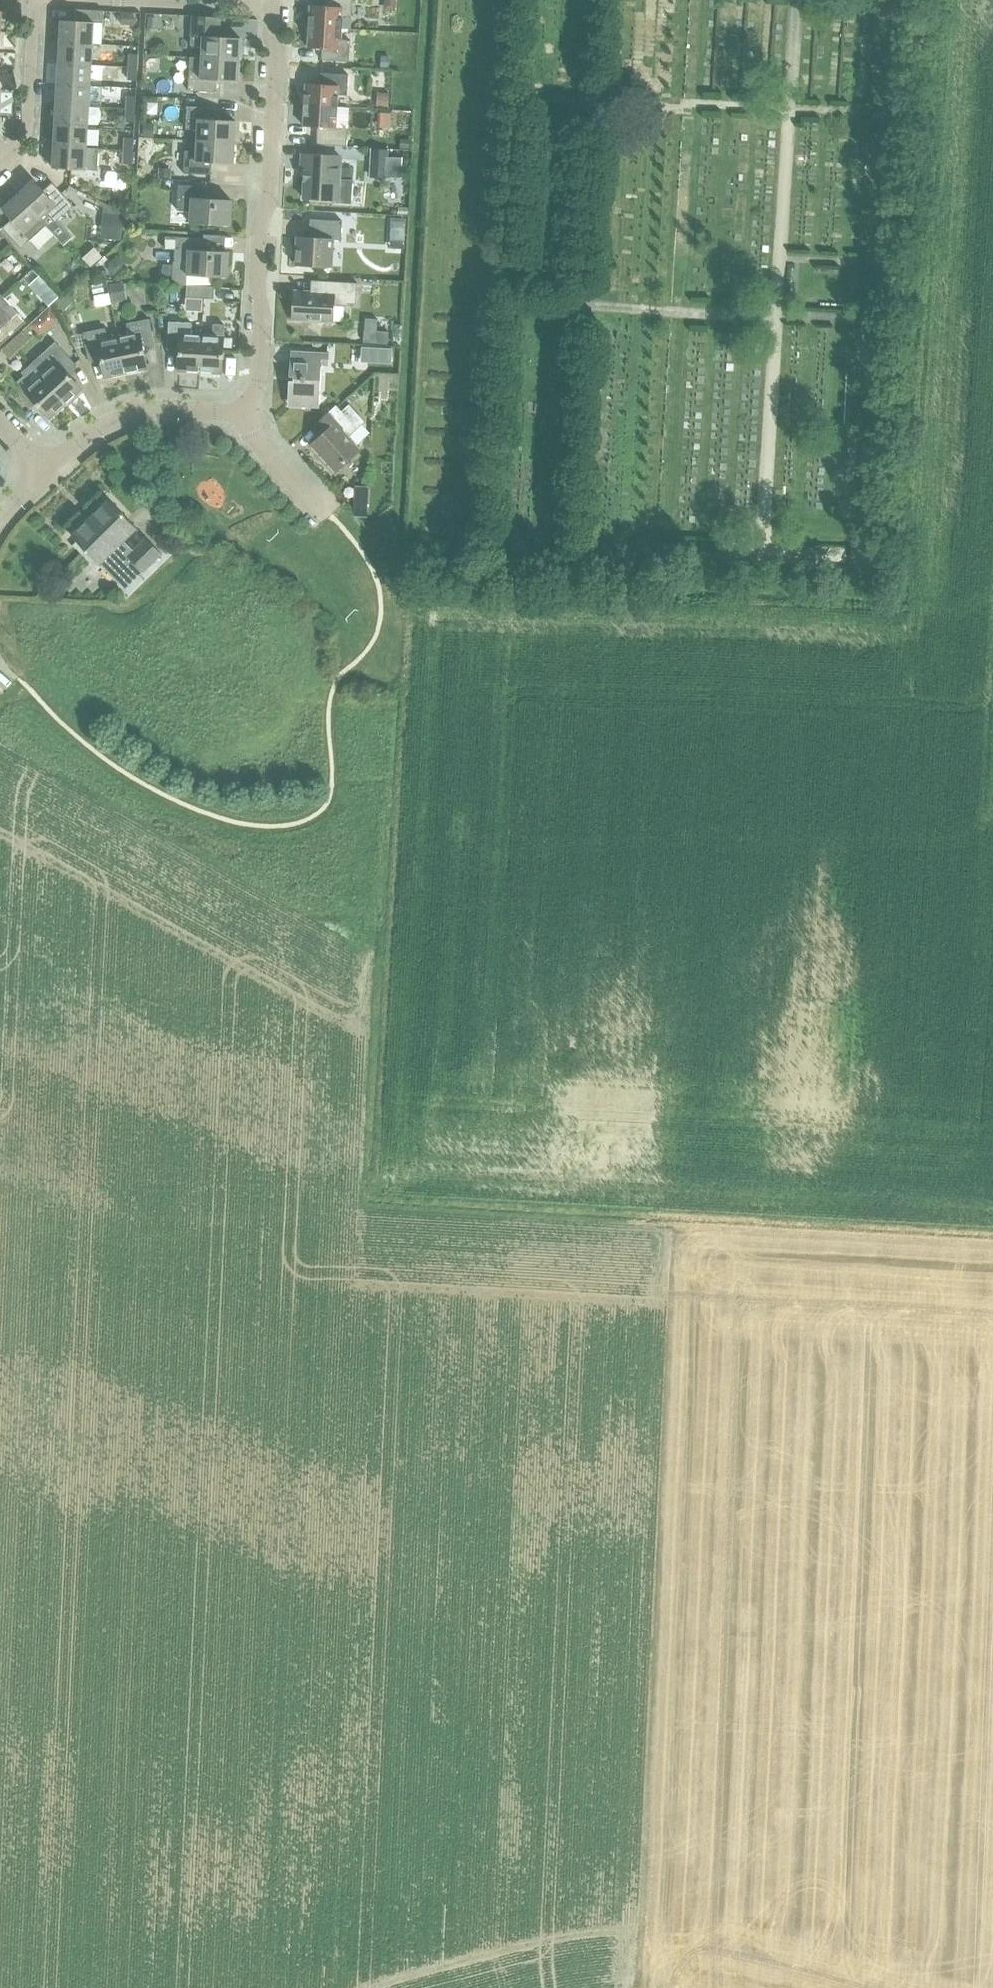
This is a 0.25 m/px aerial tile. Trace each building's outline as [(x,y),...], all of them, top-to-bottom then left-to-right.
[(310,26),(342,28),(342,17),(352,17),(353,0),(325,0),(325,6),(311,5),(310,26)] [(61,20),(60,42),(93,44),(94,22),(103,23),(104,10),(76,9),(75,21),(61,20)] [(122,24),(133,25),(137,20),(134,14),(122,13),(119,19),(122,24)] [(220,37),(221,17),(193,16),(191,46),(203,47),(202,57),(240,60),(241,38),(220,37)] [(342,28),(310,26),(308,48),(322,48),(322,60),(350,61),(351,40),(341,40),(342,28)] [(60,42),(59,63),(92,64),(93,44),(60,42)] [(130,54),(129,67),(138,67),(139,54),(130,54)] [(190,57),(189,90),(216,92),(217,80),(238,81),(240,60),(202,57),(190,57)] [(59,63),(58,83),(91,85),(92,64),(59,63)] [(138,67),(129,67),(128,79),(137,80),(138,67)] [(306,83),(305,105),(337,107),(338,95),(348,95),(349,74),(321,73),(320,84),(306,83)] [(58,83),(57,104),(89,106),(91,85),(58,83)] [(128,96),(127,109),(136,109),(136,96),(128,96)] [(57,104),(55,125),(88,127),(88,124),(98,124),(101,120),(102,112),(100,107),(89,106),(57,104)] [(337,107),(305,105),(304,126),(318,127),(317,138),(347,140),(348,128),(336,127),(337,107)] [(198,130),(197,140),(235,142),(236,121),(215,120),(216,108),(188,106),(186,129),(198,130)] [(136,109),(127,109),(126,121),(135,122),(136,109)] [(648,127),(665,128),(666,111),(649,110),(648,127)] [(55,125),(54,146),(87,148),(87,147),(88,127),(55,125)] [(125,138),(124,150),(133,151),(134,138),(125,138)] [(235,142),(197,140),(197,151),(185,150),(184,173),(212,175),(212,163),(234,164),(235,142)] [(87,148),(54,146),(53,168),(98,170),(99,148),(87,147),(87,148)] [(133,151),(124,150),(124,163),(133,164),(133,151)] [(301,168),(305,169),(304,198),(337,200),(337,202),(351,203),(352,180),(339,180),(341,156),(302,154),(301,168)] [(34,180),(18,194),(40,219),(46,225),(49,228),(74,206),(52,182),(43,190),(34,180)] [(190,223),(230,226),(232,200),(206,198),(207,186),(179,185),(177,210),(191,211),(190,223)] [(40,219),(18,194),(2,209),(12,219),(3,227),(21,248),(46,225),(40,219)] [(296,265),(332,267),(333,240),(341,240),(343,221),(310,219),(309,237),(297,236),(296,265)] [(165,236),(164,248),(175,249),(174,262),(173,284),(187,285),(187,275),(227,277),(229,251),(203,250),(204,238),(176,237),(165,236)] [(31,301),(46,281),(28,267),(12,287),(31,301)] [(295,291),(293,319),(333,321),(334,306),(347,306),(347,303),(356,303),(357,283),(321,281),(320,293),(295,291)] [(186,297),(214,299),(215,287),(187,285),(186,297)] [(6,341),(26,322),(12,306),(5,312),(0,306),(0,334),(6,341)] [(129,335),(119,337),(126,374),(148,369),(143,348),(155,346),(149,319),(127,323),(129,335)] [(178,371),(200,372),(202,335),(191,334),(192,323),(169,321),(167,349),(179,350),(178,371)] [(202,335),(200,372),(222,374),(225,324),(214,324),(213,335),(202,335)] [(126,374),(119,337),(108,339),(106,328),(83,332),(89,360),(101,357),(105,378),(126,374)] [(2,350),(10,359),(31,340),(22,331),(2,350)] [(56,342),(31,364),(66,404),(83,389),(68,373),(77,365),(56,342)] [(297,407),(319,408),(322,366),(329,366),(330,353),(291,350),(289,397),(297,407)] [(66,404),(31,364),(22,373),(24,375),(17,382),(50,419),(66,404)] [(357,452),(360,449),(348,436),(365,421),(349,405),(342,412),(337,406),(318,423),(326,432),(312,445),(336,471),(351,458),(354,458),(357,455),(357,452)] [(132,551),(123,541),(137,528),(109,499),(72,536),(100,565),(102,562),(121,582),(137,566),(143,572),(162,554),(146,538),(132,551)] [(665,544),(664,558),(690,560),(691,546),(665,544)]
